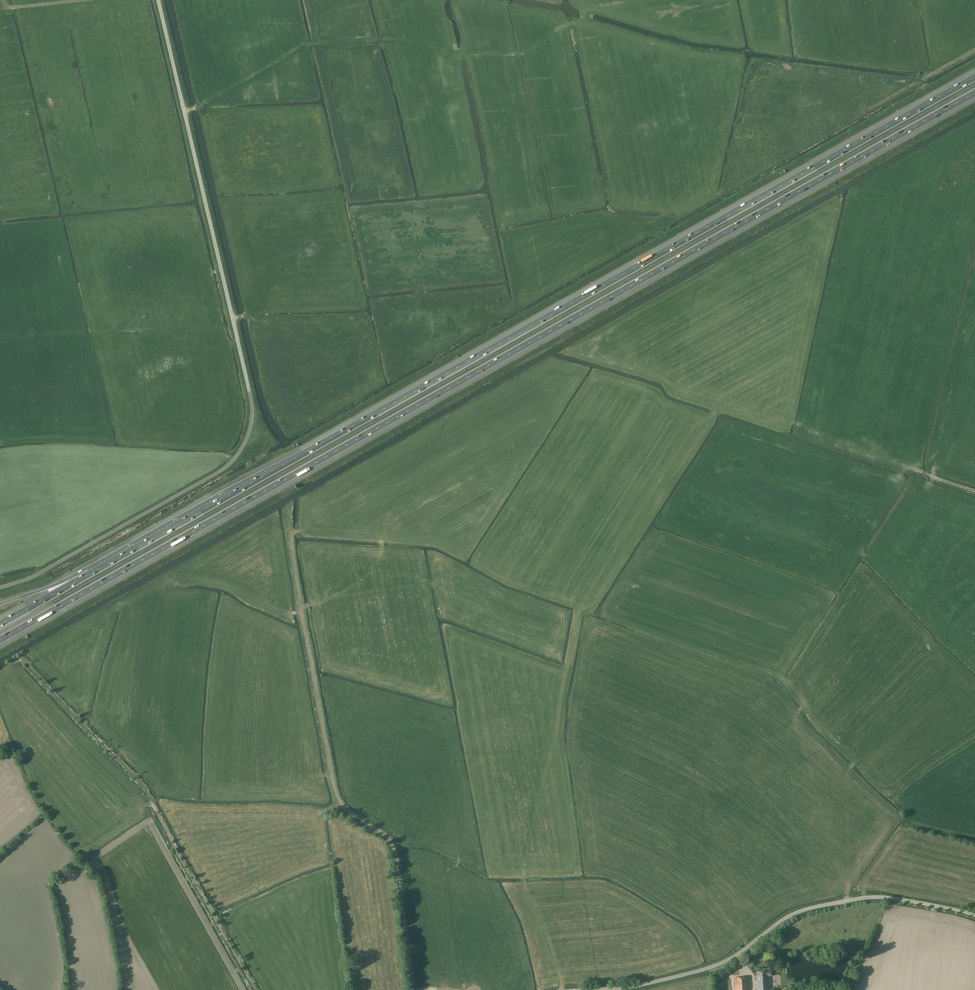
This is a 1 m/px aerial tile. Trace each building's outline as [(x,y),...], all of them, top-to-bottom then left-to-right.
[(759,192),(747,197),(749,200),(760,195),(759,192)] [(756,972),(757,989),(769,989),(768,976),(771,976),(771,971),(756,972)] [(748,977),(734,978),(735,989),(749,989),(748,977)]
